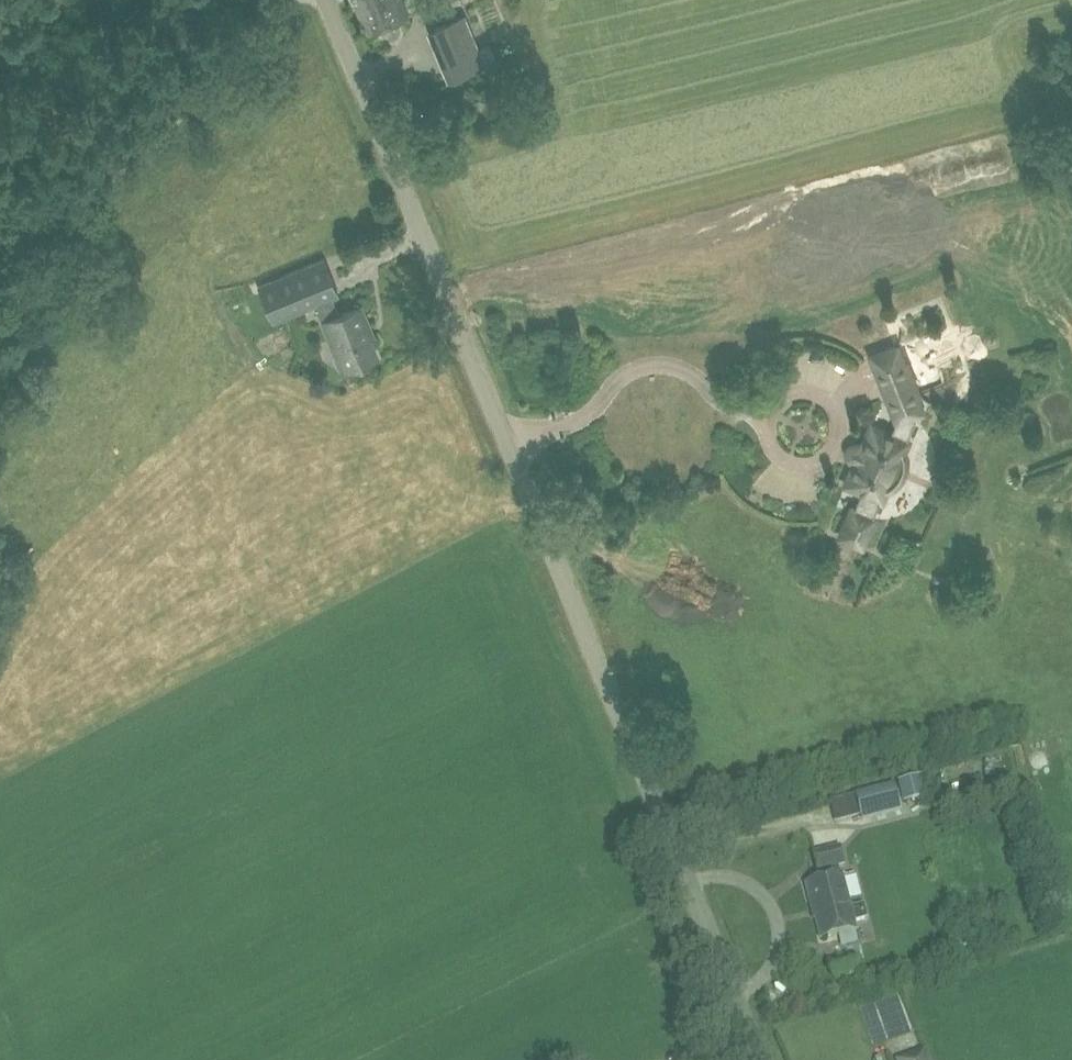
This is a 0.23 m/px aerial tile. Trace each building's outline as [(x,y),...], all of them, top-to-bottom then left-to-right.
[(408,16),(401,0),(352,0),(366,34),(408,16)] [(449,79),(486,64),(464,13),(428,28),(449,79)] [(511,121),(518,101),(481,88),(475,109),(511,121)] [(338,313),(331,297),(338,295),(323,258),(258,285),(272,321),(315,304),(336,355),(334,358),(338,367),(341,367),(342,371),(344,370),(353,374),(362,370),(364,362),(376,357),(368,338),(372,336),(359,305),(338,313)] [(932,344),(911,351),(926,395),(947,388),(932,344)] [(872,426),(846,484),(861,491),(841,536),(862,545),(885,492),(889,490),(896,485),(900,480),(903,474),(905,468),(906,462),(906,454),(904,449),(916,422),(913,415),(922,411),(916,396),(919,394),(900,345),(872,356),(897,419),(890,434),(872,426)] [(863,821),(902,812),(895,783),(856,793),(863,821)] [(839,877),(837,868),(843,866),(838,849),(813,855),(818,873),(820,872),(822,881),(806,885),(807,890),(805,892),(808,901),(810,903),(820,940),(855,931),(853,922),(866,919),(863,906),(850,910),(841,877),(839,877)]
